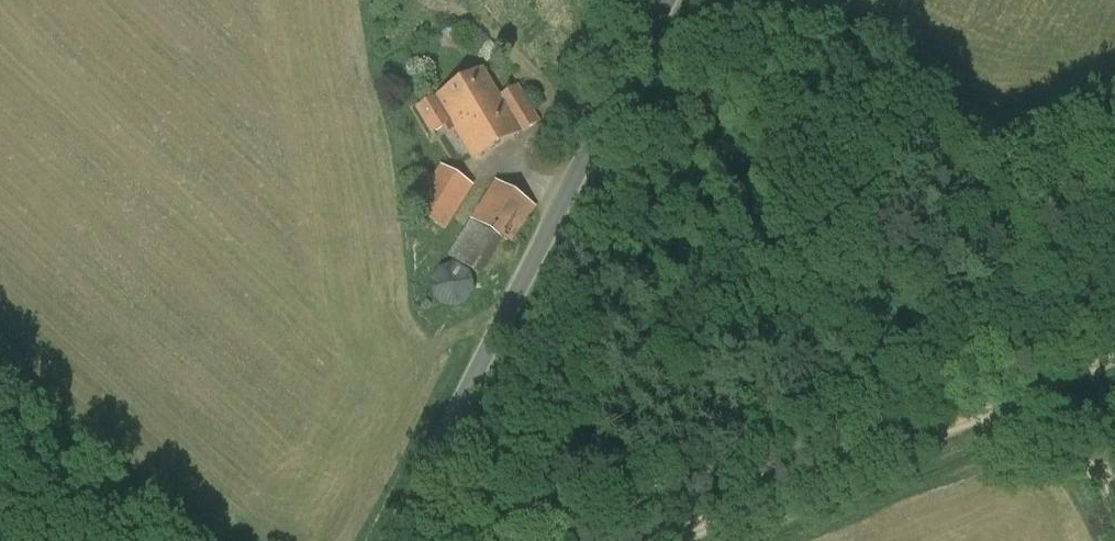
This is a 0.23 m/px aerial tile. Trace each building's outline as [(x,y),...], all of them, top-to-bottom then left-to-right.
[(474,161),(540,122),(518,87),(500,98),(483,69),(447,90),(415,109),(431,135),(449,125),(452,123),(471,155),(474,161)] [(412,208),(446,230),(474,186),(440,165),(412,208)] [(534,207),(496,183),(449,256),(480,275),(502,240),(511,244),(534,207)] [(439,267),(431,281),(433,296),(449,308),(466,304),(475,289),(471,273),(457,264),(439,267)] [(421,307),(427,312),(432,305),(427,301),(421,307)]
